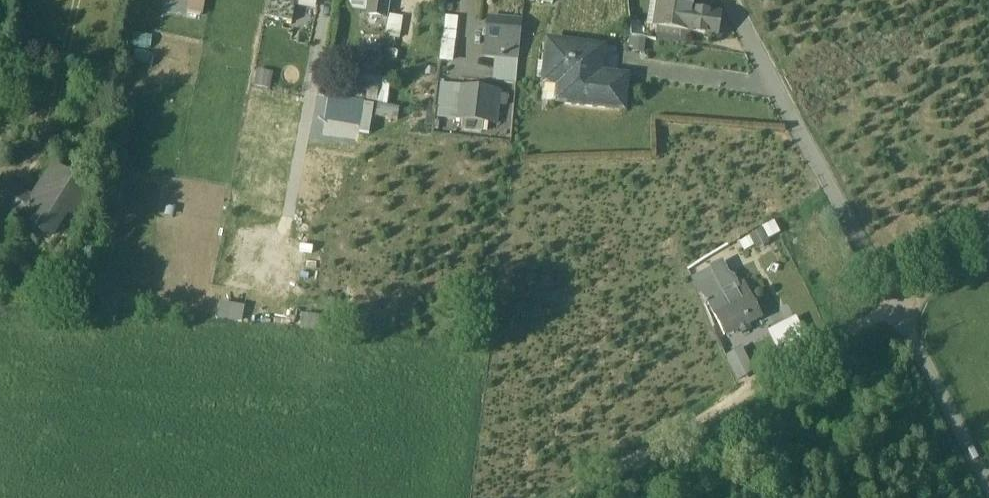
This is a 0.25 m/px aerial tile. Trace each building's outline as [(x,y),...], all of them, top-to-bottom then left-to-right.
[(188,13),(202,16),(204,0),(190,0),(188,13)] [(296,0),(269,0),(265,18),(292,23),(296,0)] [(365,13),(388,17),(391,0),(367,0),(365,13)] [(661,28),(689,32),(692,11),(694,0),(665,0),(661,28)] [(720,15),(692,11),(689,32),(721,37),(725,34),(726,29),(722,25),(719,25),(720,15)] [(456,61),(458,15),(445,14),(443,61),(456,61)] [(522,21),(488,18),(484,56),(518,59),(522,21)] [(601,48),(549,43),(545,78),(560,80),(558,102),(623,109),(627,78),(598,75),(601,48)] [(401,107),(388,104),(392,79),(361,74),(357,97),(323,91),(320,108),(399,121),(401,107)] [(492,90),(466,88),(462,118),(488,121),(492,90)] [(465,128),(484,130),(484,122),(466,120),(465,128)] [(35,197),(22,217),(49,235),(67,208),(77,215),(77,217),(79,218),(94,195),(54,169),(35,197)] [(5,178),(0,185),(0,203),(22,217),(35,197),(5,178)] [(723,291),(728,301),(749,291),(745,283),(737,287),(733,278),(726,274),(721,264),(712,269),(723,291)] [(712,269),(696,277),(707,299),(723,291),(712,269)] [(723,291),(707,299),(715,315),(716,315),(728,309),(725,303),(728,301),(723,291)] [(728,301),(725,303),(728,309),(716,315),(715,315),(725,334),(761,316),(749,291),(728,301)] [(221,315),(243,318),(246,303),(224,299),(221,315)] [(739,377),(756,370),(746,345),(729,352),(739,377)]
